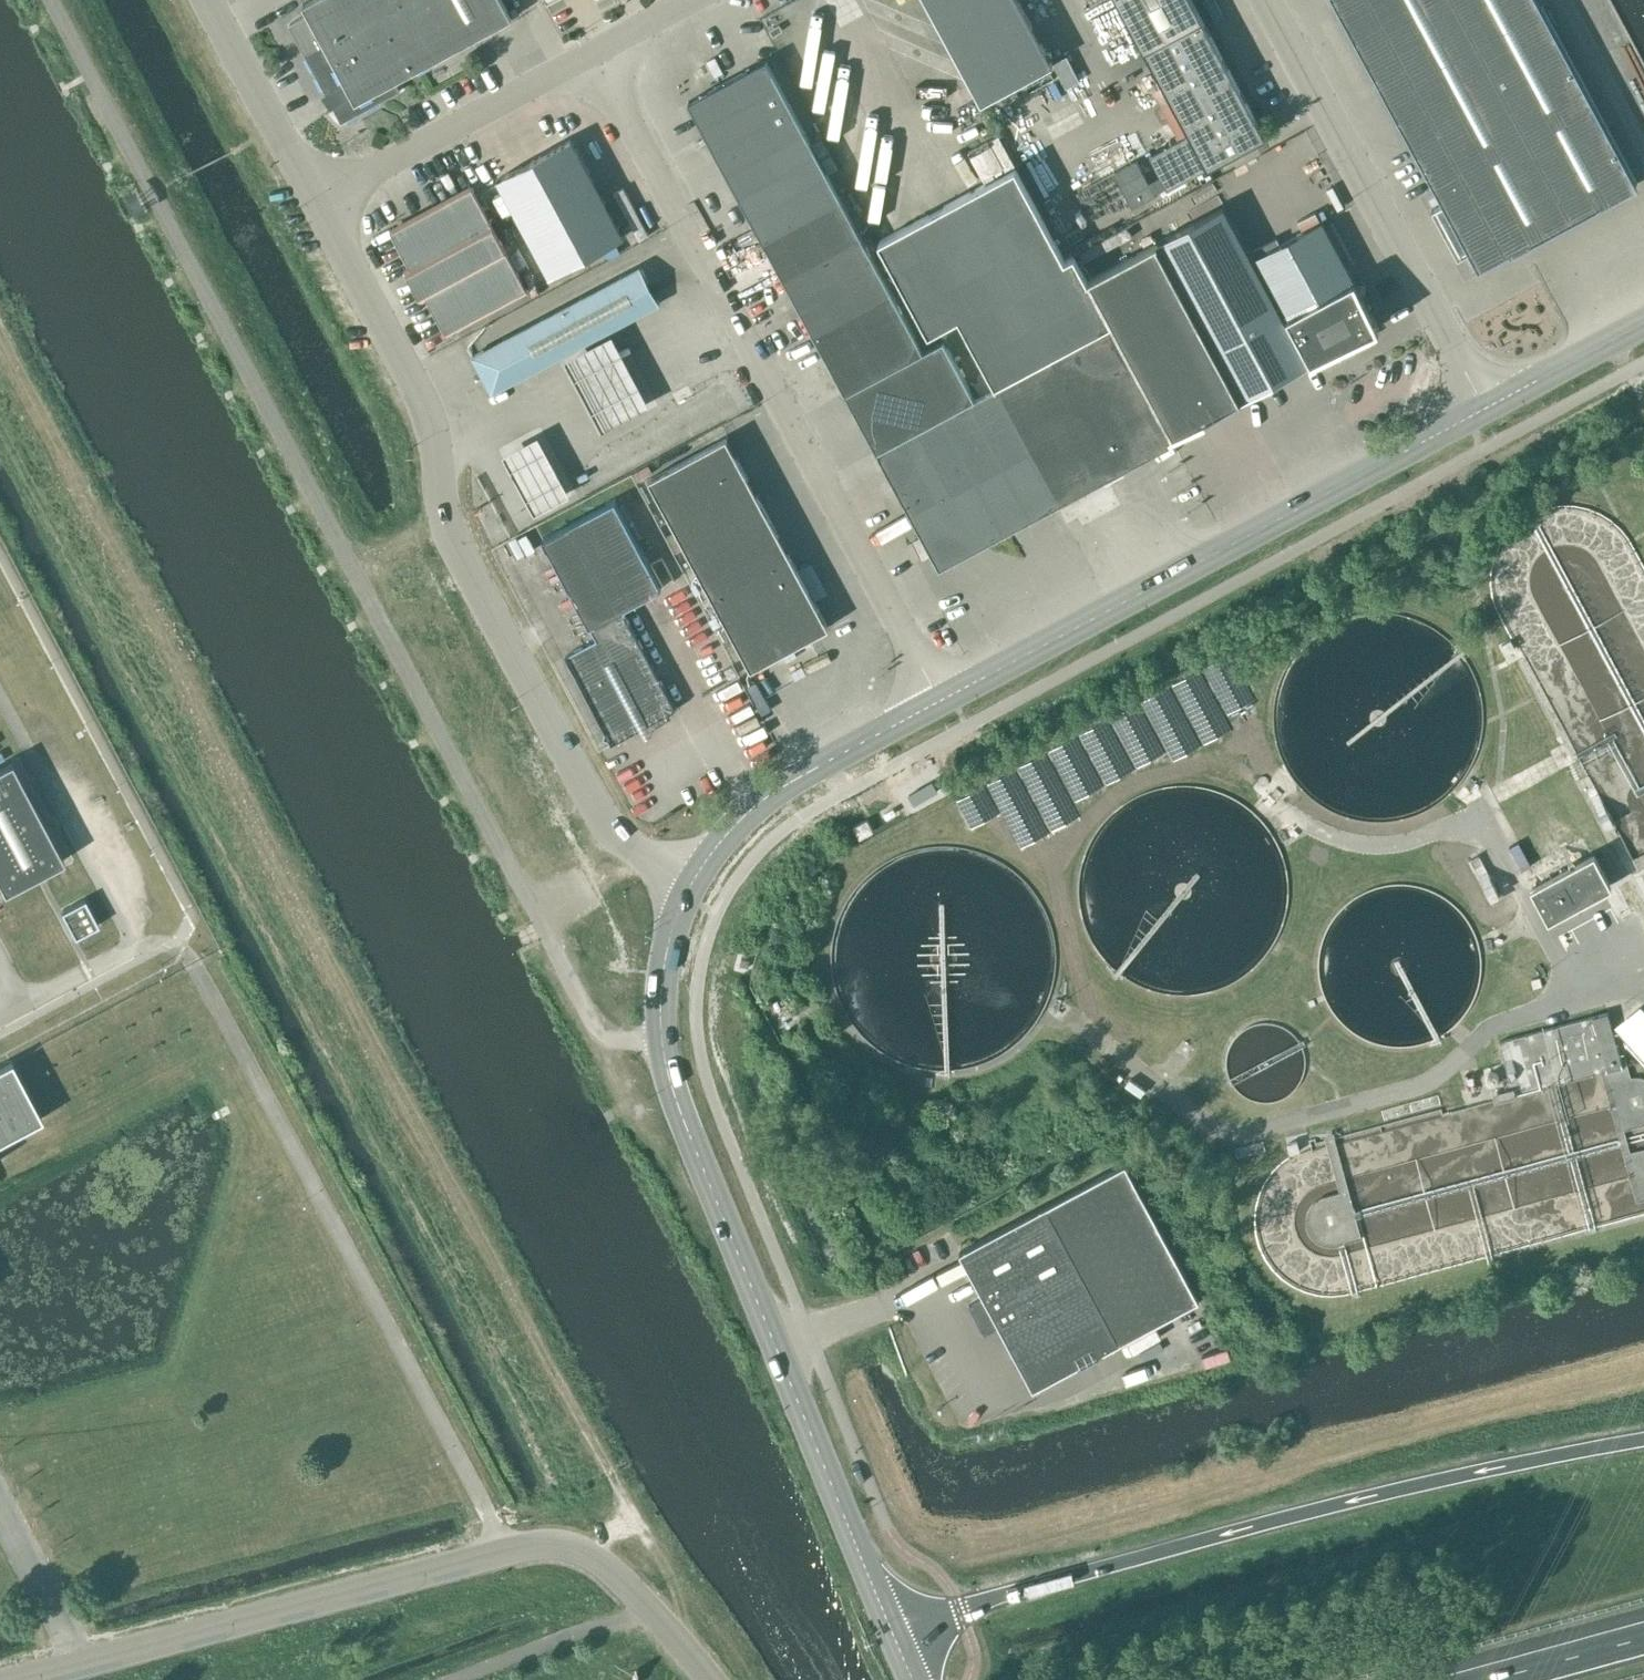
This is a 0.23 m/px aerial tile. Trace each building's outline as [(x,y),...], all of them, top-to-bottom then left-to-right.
[(341,120),(342,121),(343,121),(399,91),(400,90),(394,81),(512,17),(503,0),(307,0),(302,2),(307,11),(288,22),(325,92),(326,93),(327,93),(328,92),(337,103),(327,110),(328,111),(333,107),(341,120)] [(982,102),(1053,63),(1019,0),(926,0),(982,102)] [(1163,85),(1189,133),(1208,167),(1266,136),(1193,0),(1118,0),(1163,85)] [(1468,250),(1478,269),(1637,183),(1539,0),(1334,0),(1442,201),(1432,207),(1458,255),(1468,250)] [(688,101),(762,237),(840,195),(766,59),(688,101)] [(1163,85),(1153,91),(1179,139),(1189,133),(1163,85)] [(624,236),(572,138),(498,178),(550,275),(624,236)] [(1225,168),(1235,162),(1232,157),(1222,162),(1225,168)] [(993,387),(1015,426),(1056,504),(1173,441),(1172,438),(1171,438),(1087,280),(1088,280),(1074,254),(1065,259),(1015,167),(879,240),(929,333),(959,317),(996,386),(993,387)] [(430,295),(449,330),(527,288),(472,186),(394,228),(413,263),(409,265),(426,297),(430,295)] [(861,234),(840,195),(762,237),(783,276),(857,236),(861,234)] [(1171,438),(1172,438),(1242,400),(1378,326),(1322,221),(1320,221),(1303,231),(1251,259),(1223,206),(1157,242),(1088,280),(1087,280),(1171,438)] [(1316,213),(1298,222),(1303,231),(1320,221),(1316,213)] [(861,234),(857,236),(783,276),(814,334),(892,292),(861,234)] [(492,392),(660,303),(640,266),(472,355),(492,392)] [(814,334),(845,392),(923,350),(892,292),(814,334)] [(975,397),(943,339),(923,350),(845,392),(877,450),(975,397)] [(975,397),(877,450),(898,489),(956,458),(1015,426),(993,387),(975,397)] [(956,458),(977,496),(918,528),(940,567),(1056,504),(1015,426),(956,458)] [(748,475),(727,436),(648,478),(670,518),(748,475)] [(505,465),(535,526),(572,508),(543,447),(505,465)] [(977,496),(956,458),(898,489),(918,528),(977,496)] [(769,514),(748,475),(670,518),(691,556),(769,514)] [(612,743),(676,708),(623,608),(662,587),(615,499),(543,538),(596,638),(565,655),(605,730),(603,736),(609,738),(612,743)] [(1493,583),(1496,599),(1502,614),(1544,694),(1540,696),(1571,754),(1575,751),(1588,775),(1580,779),(1602,820),(1610,816),(1643,878),(1643,879),(1643,572),(1629,545),(1620,532),(1608,521),(1594,513),(1578,508),(1562,507),(1546,509),(1531,516),(1518,525),(1507,537),(1499,551),(1494,567),(1493,583)] [(790,553),(769,514),(691,556),(712,595),(790,553)] [(829,626),(790,553),(712,595),(751,668),(829,626)] [(11,760),(0,766),(0,884),(4,891),(64,859),(11,760)] [(1491,898),(1500,894),(1479,854),(1470,859),(1491,898)] [(1544,920),(1606,886),(1590,856),(1528,890),(1544,920)] [(61,911),(75,937),(98,925),(84,898),(61,911)] [(1640,1003),(1620,1021),(1643,1048),(1643,1007),(1640,1003)] [(1513,1041),(1526,1095),(1603,1075),(1637,1215),(1643,1214),(1643,1067),(1624,1068),(1606,1016),(1513,1041)] [(0,1065),(0,1140),(42,1118),(11,1060),(0,1065)] [(1301,1146),(1309,1144),(1307,1135),(1298,1138),(1301,1146)] [(1125,1162),(1047,1204),(960,1251),(984,1296),(968,1305),(984,1333),(999,1325),(1033,1388),(1199,1299),(1125,1162)]
